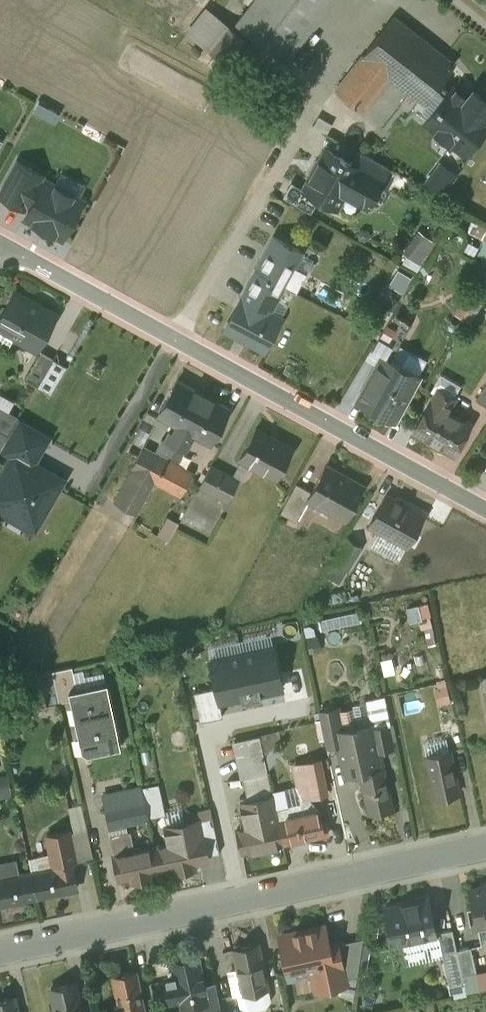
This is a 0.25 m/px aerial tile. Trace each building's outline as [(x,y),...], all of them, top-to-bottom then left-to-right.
[(237,22),(285,59),(332,0),(254,0),(237,22)] [(245,37),(207,8),(187,33),(225,62),(245,37)] [(393,16),(335,89),(379,124),(407,89),(422,102),(424,103),(440,82),(454,64),(393,16)] [(452,86),(450,89),(440,82),(424,103),(422,102),(416,109),(427,118),(424,121),(464,153),(485,125),(485,99),(473,89),(467,98),(452,86)] [(351,162),(326,148),(303,188),(320,198),(322,194),(337,202),(335,206),(337,207),(345,193),(367,205),(388,166),(358,150),(351,162)] [(24,207),(26,203),(39,181),(42,174),(19,161),(0,195),(24,207)] [(83,200),(46,180),(44,183),(31,206),(25,217),(62,237),(83,200)] [(26,203),(31,206),(44,183),(39,181),(26,203)] [(435,240),(423,232),(408,255),(419,263),(435,240)] [(241,300),(226,326),(266,349),(267,346),(263,344),(277,319),(281,321),(282,319),(264,309),(270,298),(273,300),(283,282),(258,269),(241,300)] [(403,294),(413,275),(403,270),(393,289),(403,294)] [(14,291),(0,317),(0,322),(17,331),(14,336),(37,349),(56,314),(14,291)] [(460,313),(478,320),(485,301),(468,293),(460,313)] [(411,321),(393,312),(375,341),(387,348),(395,352),(398,345),(411,321)] [(0,322),(0,340),(9,345),(14,336),(17,331),(0,322)] [(375,368),(382,355),(383,356),(387,348),(375,341),(363,361),(375,368)] [(395,352),(387,348),(383,356),(382,355),(375,368),(358,400),(394,419),(426,360),(398,345),(395,352)] [(41,350),(25,378),(37,385),(53,357),(41,350)] [(204,393),(178,379),(158,414),(178,425),(173,433),(170,432),(166,440),(165,440),(175,445),(204,393)] [(476,399),(485,405),(485,383),(476,399)] [(436,392),(431,401),(430,401),(414,430),(454,452),(470,423),(447,410),(452,401),(450,396),(441,391),(436,392)] [(230,407),(204,393),(175,445),(175,446),(185,450),(189,442),(187,441),(191,432),(211,442),(230,407)] [(0,406),(0,431),(8,435),(18,416),(0,406)] [(16,452),(32,462),(46,437),(20,421),(5,448),(15,454),(16,452)] [(293,448),(256,428),(240,457),(277,477),(293,448)] [(166,440),(162,438),(154,452),(167,459),(168,460),(175,446),(175,445),(165,440),(166,440)] [(154,452),(143,446),(131,468),(132,468),(155,480),(167,459),(154,452)] [(35,525),(62,479),(32,462),(16,452),(15,454),(0,480),(0,504),(35,525)] [(168,460),(167,459),(155,480),(181,494),(192,473),(168,460)] [(239,480),(211,465),(200,485),(228,500),(239,480)] [(347,477),(325,465),(311,491),(308,497),(309,498),(346,518),(364,486),(362,485),(362,486),(346,478),(347,477)] [(155,480),(132,468),(114,501),(136,513),(155,480)] [(296,483),(281,511),(297,520),(309,498),(308,497),(311,491),(296,483)] [(424,515),(386,494),(370,524),(407,545),(424,515)] [(348,537),(333,562),(347,571),(362,546),(348,537)] [(427,628),(436,626),(433,603),(423,605),(427,628)] [(324,617),(326,629),(367,622),(365,610),(324,617)] [(239,640),(242,654),(274,647),(271,634),(239,640)] [(208,647),(211,661),(242,654),(239,640),(208,647)] [(242,654),(252,698),(262,696),(261,693),(283,688),(274,647),(242,654)] [(242,700),(252,698),(242,654),(211,661),(220,702),(241,697),(242,700)] [(72,666),(52,670),(59,701),(72,698),(70,691),(77,689),(72,666)] [(435,677),(442,704),(453,701),(446,674),(435,677)] [(115,726),(106,683),(104,683),(104,685),(89,688),(89,687),(77,689),(70,691),(72,698),(83,748),(87,751),(98,749),(100,750),(121,745),(116,726),(115,726)] [(43,690),(20,695),(23,710),(47,705),(43,690)] [(384,695),(366,699),(371,722),(372,727),(388,723),(388,724),(390,723),(384,695)] [(338,707),(319,711),(326,745),(338,742),(335,730),(342,729),(338,707)] [(342,729),(335,730),(338,742),(345,773),(359,770),(380,766),(377,750),(372,727),(371,722),(342,729)] [(388,723),(372,727),(377,750),(393,747),(388,724),(388,723)] [(276,731),(260,735),(264,756),(278,740),(276,731)] [(260,735),(235,740),(243,777),(268,771),(264,756),(260,735)] [(450,750),(426,756),(435,797),(459,792),(450,750)] [(321,758),(317,759),(324,793),(328,792),(321,758)] [(317,759),(294,764),(301,798),(324,793),(317,759)] [(380,766),(359,770),(369,812),(393,806),(383,765),(380,766)] [(268,771),(243,777),(248,800),(273,795),(268,771)] [(18,796),(13,772),(0,775),(0,799),(18,796)] [(158,784),(144,787),(150,816),(164,813),(158,784)] [(103,794),(106,807),(139,800),(136,787),(103,794)] [(248,800),(240,802),(246,825),(237,827),(242,851),(283,843),(275,808),(276,808),(273,795),(248,800)] [(139,800),(106,807),(109,825),(148,817),(145,799),(139,800)] [(276,808),(275,808),(283,843),(328,833),(326,823),(321,824),(318,810),(303,813),(301,802),(276,808)] [(212,816),(200,819),(204,835),(196,837),(200,856),(220,852),(212,816)] [(200,819),(165,826),(168,841),(154,844),(155,845),(160,870),(177,866),(178,872),(192,869),(191,863),(201,861),(200,856),(196,837),(204,835),(200,819)] [(67,831),(74,860),(92,857),(86,828),(67,831)] [(130,830),(109,834),(114,853),(113,853),(119,879),(133,875),(134,881),(149,877),(148,872),(160,870),(155,845),(134,849),(130,830)] [(67,831),(48,835),(49,838),(47,842),(49,852),(53,855),(55,866),(72,863),(72,864),(74,863),(74,860),(67,831)] [(20,874),(16,858),(0,862),(0,878),(20,874)] [(55,866),(31,872),(37,896),(77,887),(72,864),(72,863),(55,866)] [(0,878),(0,904),(37,896),(31,872),(20,874),(0,878)] [(470,888),(470,887),(469,888),(477,923),(485,921),(485,885),(470,888)] [(428,897),(385,906),(393,942),(402,940),(436,932),(428,897)] [(323,924),(281,933),(290,975),(313,970),(317,986),(345,981),(344,977),(336,942),(328,944),(323,924)] [(452,927),(440,930),(441,936),(440,936),(443,951),(457,948),(452,927)] [(440,930),(436,932),(402,940),(406,963),(443,955),(442,951),(443,951),(440,936),(441,936),(440,930)] [(364,936),(336,942),(344,977),(357,974),(364,936)] [(258,942),(234,947),(244,991),(268,986),(258,942)] [(471,945),(457,948),(463,973),(476,970),(471,945)] [(443,951),(442,951),(443,955),(449,983),(464,980),(463,973),(457,948),(443,951)] [(190,953),(178,956),(179,959),(173,961),(175,969),(176,974),(169,976),(165,977),(170,1001),(181,998),(183,1005),(194,1003),(207,1000),(205,989),(204,985),(201,973),(197,956),(191,957),(190,953)] [(112,974),(121,1011),(146,1011),(136,968),(112,974)] [(51,987),(57,1011),(82,1011),(75,981),(51,987)] [(194,1003),(196,1011),(211,1011),(222,1010),(216,983),(204,985),(205,989),(207,1000),(194,1003)] [(250,994),(251,1003),(271,1002),(270,993),(250,994)] [(0,998),(0,1011),(18,1011),(14,995),(0,998)] [(183,1005),(184,1011),(196,1011),(194,1003),(183,1005)]
